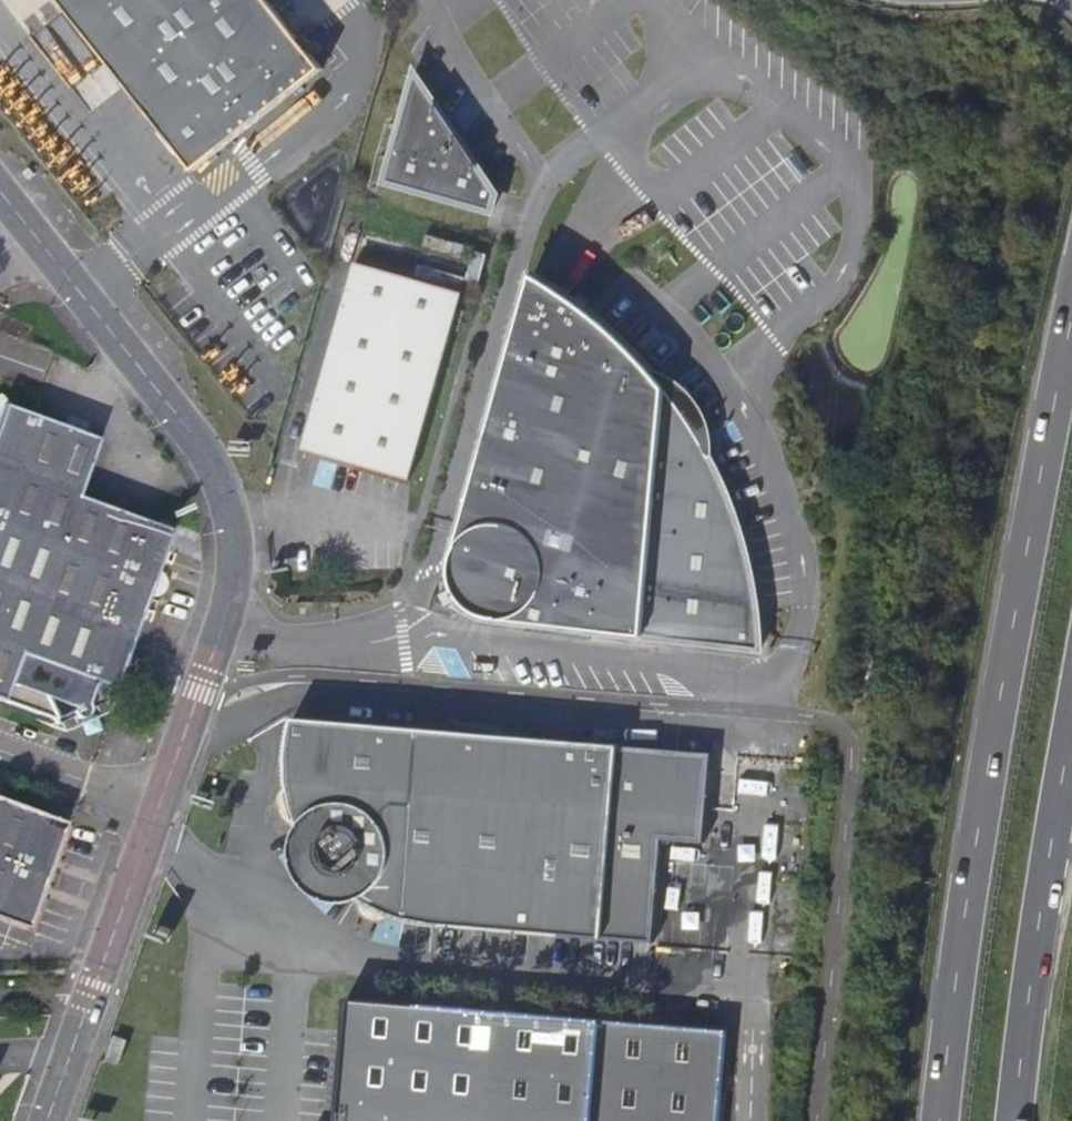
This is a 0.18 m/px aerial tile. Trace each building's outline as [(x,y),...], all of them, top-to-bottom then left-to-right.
[(230,140),(347,47),(309,0),(118,0),(230,140)] [(491,206),(496,188),(417,76),(389,178),(491,206)] [(416,479),(469,292),(361,263),(315,429),(334,454),(416,479)] [(464,577),(467,583),(470,586),(472,588),(475,590),(477,593),(480,595),(483,596),(486,597),(489,598),(492,600),(495,600),(497,601),(753,629),(750,592),(746,564),(739,536),(731,508),(721,481),(709,454),(695,428),(680,404),(662,380),(657,374),(643,359),(623,338),(595,315),(578,301),(554,284),(534,273),(458,548),(458,550),(458,553),(458,556),(458,560),(458,563),(459,566),(460,569),(461,572),(464,577)] [(5,406),(10,395),(6,393),(0,395),(0,404),(5,406)] [(0,420),(0,464),(77,491),(96,439),(5,406),(1,417),(0,420)] [(56,542),(73,496),(75,497),(77,491),(0,464),(0,522),(56,542)] [(172,532),(114,511),(75,497),(73,496),(56,542),(53,549),(152,584),(172,532)] [(37,595),(53,549),(56,542),(0,522),(0,582),(37,595)] [(132,636),(152,584),(53,549),(37,595),(35,600),(132,636)] [(458,588),(467,583),(464,577),(461,572),(451,578),(458,588)] [(17,647),(35,600),(37,595),(0,582),(0,641),(17,647)] [(113,689),(132,636),(35,600),(17,647),(15,653),(18,654),(110,688),(113,689)] [(18,654),(15,653),(17,647),(0,641),(0,700),(18,654)] [(110,688),(18,654),(0,700),(0,701),(50,719),(53,724),(61,721),(62,723),(74,718),(76,722),(80,724),(84,723),(87,721),(89,717),(89,713),(108,706),(105,698),(110,688)] [(418,922),(436,925),(659,944),(668,836),(707,839),(714,749),(298,714),(295,734),(294,737),(292,757),(292,778),(295,798),(301,817),(304,825),(309,836),(319,854),(323,860),(322,861),(321,864),(321,866),(321,868),(322,870),(324,872),(325,873),(327,874),(329,874),(331,874),(333,874),(334,873),(346,885),(362,897),(365,899),(379,908),(398,916),(418,922)] [(63,824),(0,801),(0,861),(44,877),(48,866),(55,846),(63,824)] [(321,868),(321,866),(321,864),(322,861),(323,860),(319,854),(309,836),(304,825),(303,829),(301,833),(300,838),(299,843),(298,849),(298,854),(299,860),(300,864),(302,870),(304,874),(306,878),(309,883),(314,888),(319,892),(326,897),(332,899),(337,900),(343,902),(349,902),(357,901),(365,899),(362,897),(346,885),(334,873),(333,874),(331,874),(329,874),(327,874),(325,873),(324,872),(322,870),(321,868)] [(44,877),(0,861),(0,920),(24,929),(34,904),(39,889),(44,877)] [(52,868),(48,866),(44,877),(56,881),(56,876),(55,871),(52,868)] [(53,886),(56,881),(44,877),(39,889),(44,890),(49,889),(53,886)] [(355,1001),(343,1120),(719,1120),(727,1027),(355,1001)]
